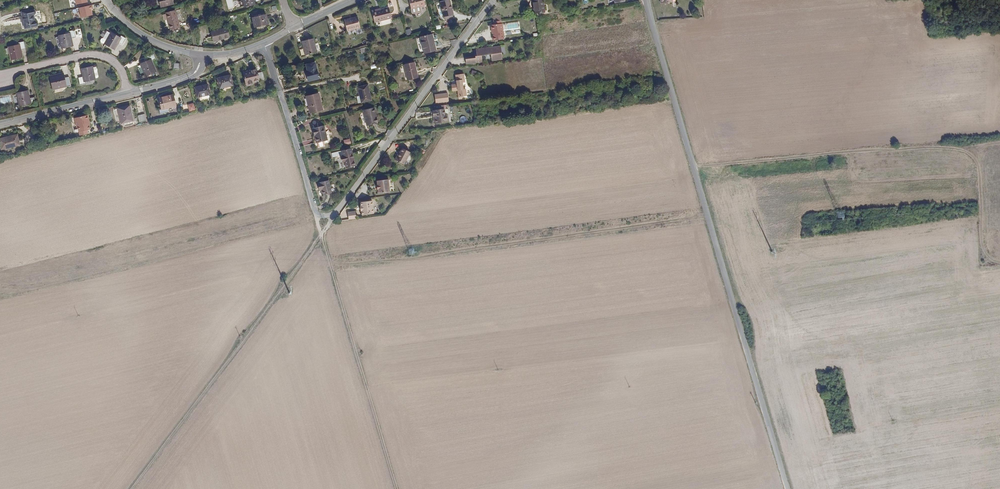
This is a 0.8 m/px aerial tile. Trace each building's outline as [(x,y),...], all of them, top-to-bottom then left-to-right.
[(412,8),(425,5),(424,0),(410,0),(412,8)] [(441,1),(444,17),(445,16),(453,14),(454,14),(450,0),(446,0),(441,1)] [(534,9),(545,7),(544,0),(533,0),(534,9)] [(659,8),(673,7),(673,0),(659,0),(659,8)] [(381,8),(372,10),(375,22),(392,18),(389,7),(381,9),(381,8)] [(176,11),(167,13),(171,29),(180,27),(176,11)] [(34,14),(35,13),(22,16),(23,16),(21,17),(23,25),(24,24),(25,29),(36,26),(36,25),(37,25),(37,24),(37,23),(37,22),(35,21),(34,14)] [(266,14),(253,18),(255,27),(269,24),(266,14)] [(358,16),(345,20),(347,31),(361,27),(358,16)] [(494,19),(491,19),(492,25),(493,25),(494,31),(493,31),(493,35),(504,34),(502,18),(494,19)] [(227,28),(212,32),(214,41),(229,37),(227,28)] [(69,34),(60,36),(63,47),(73,45),(71,38),(76,37),(74,30),(69,31),(69,34)] [(106,45),(106,43),(112,34),(107,31),(104,38),(101,39),(100,40),(101,42),(106,45)] [(120,38),(112,34),(106,43),(115,48),(118,42),(123,45),(127,38),(121,36),(120,38)] [(421,37),(425,53),(436,50),(432,35),(421,37)] [(302,41),(304,47),(306,47),(308,54),(317,52),(314,38),(302,41)] [(19,46),(10,48),(12,59),(22,56),(20,50),(26,49),(24,41),(18,43),(19,46)] [(492,50),(503,48),(502,41),(477,44),(478,49),(478,50),(476,50),(476,51),(482,51),(482,50),(492,49),(492,50)] [(149,62),(142,65),(146,75),(155,71),(151,61),(156,59),(153,54),(147,56),(149,62)] [(415,62),(404,65),(408,80),(419,78),(415,62)] [(308,71),(305,72),(307,82),(320,79),(316,63),(307,65),(308,71)] [(213,75),(227,70),(225,67),(211,71),(213,75)] [(92,68),(82,70),(83,76),(78,77),(80,85),(86,84),(85,81),(94,79),(92,68)] [(460,92),(465,92),(464,85),(463,74),(465,74),(465,68),(457,68),(458,78),(453,79),(454,86),(459,85),(460,92)] [(256,69),(244,72),(247,84),(255,83),(254,81),(259,80),(256,69)] [(64,75),(51,77),(54,89),(66,86),(67,91),(72,89),(70,80),(65,82),(64,75)] [(231,75),(218,78),(220,88),(233,85),(231,75)] [(208,84),(195,87),(198,97),(210,94),(208,84)] [(368,85),(359,87),(360,95),(362,102),(362,103),(372,100),(368,85)] [(436,90),(437,98),(450,96),(449,88),(436,90)] [(28,92),(19,94),(21,105),(30,103),(30,106),(36,104),(35,97),(30,98),(28,92)] [(319,93),(307,96),(311,112),(323,110),(319,93)] [(174,95),(159,98),(162,109),(176,106),(174,95)] [(443,100),(436,101),(436,103),(437,103),(438,105),(431,106),(432,112),(435,111),(436,118),(448,117),(447,110),(448,110),(447,104),(445,104),(444,105),(443,100)] [(190,111),(196,109),(194,103),(187,105),(190,111)] [(130,105),(118,108),(122,124),(123,124),(132,121),(134,121),(130,105)] [(375,107),(364,110),(368,126),(379,123),(375,107)] [(145,114),(138,115),(139,122),(146,121),(145,114)] [(88,115),(75,118),(77,127),(79,127),(81,135),(88,133),(87,130),(90,129),(89,123),(90,122),(88,115)] [(324,126),(313,128),(315,136),(316,136),(318,143),(319,147),(320,147),(321,147),(322,146),(323,146),(324,146),(325,146),(325,145),(324,141),(328,140),(324,126)] [(0,139),(0,143),(2,149),(20,145),(17,135),(0,139)] [(413,148),(405,143),(399,152),(398,151),(395,156),(403,162),(413,148)] [(353,154),(342,157),(343,161),(345,161),(347,168),(356,165),(353,154)] [(387,189),(385,176),(374,178),(374,182),(374,186),(375,186),(375,191),(387,189)] [(321,183),(318,184),(319,189),(321,188),(322,191),(323,195),(332,193),(329,180),(320,182),(321,183)] [(356,205),(357,210),(358,210),(358,214),(370,212),(368,200),(357,201),(357,205),(356,205)] [(344,211),(345,218),(352,218),(351,210),(344,211)]
